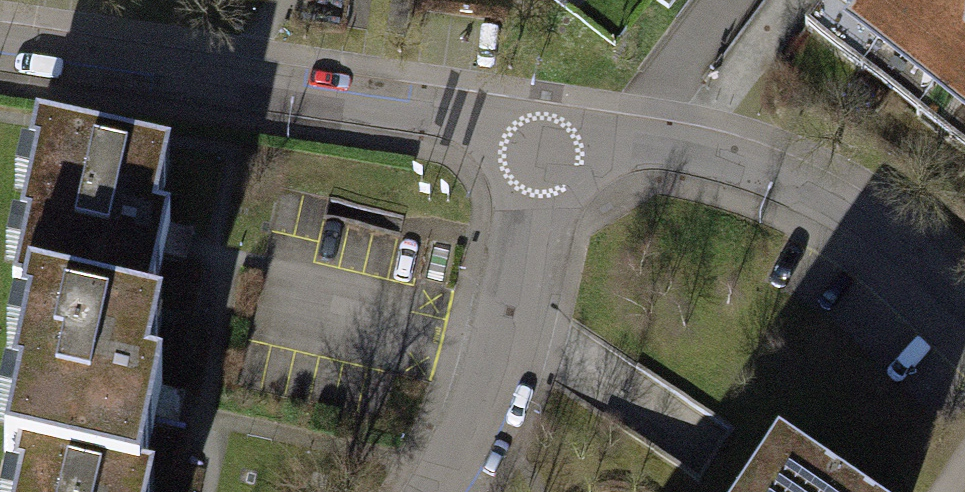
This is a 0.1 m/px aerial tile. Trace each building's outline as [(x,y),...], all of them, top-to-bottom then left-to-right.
[(807,13),(964,135),(964,0),(818,0),(807,13)] [(147,416),(154,387),(140,384),(149,346),(135,342),(159,241),(162,226),(149,223),(158,183),(142,180),(147,157),(28,130),(20,160),(28,162),(12,232),(19,233),(4,297),(17,300),(11,323),(19,325),(3,394),(11,396),(0,443),(0,460),(8,462),(3,485),(11,487),(10,491),(130,491),(147,416)] [(770,456),(745,491),(824,491),(770,456)]
